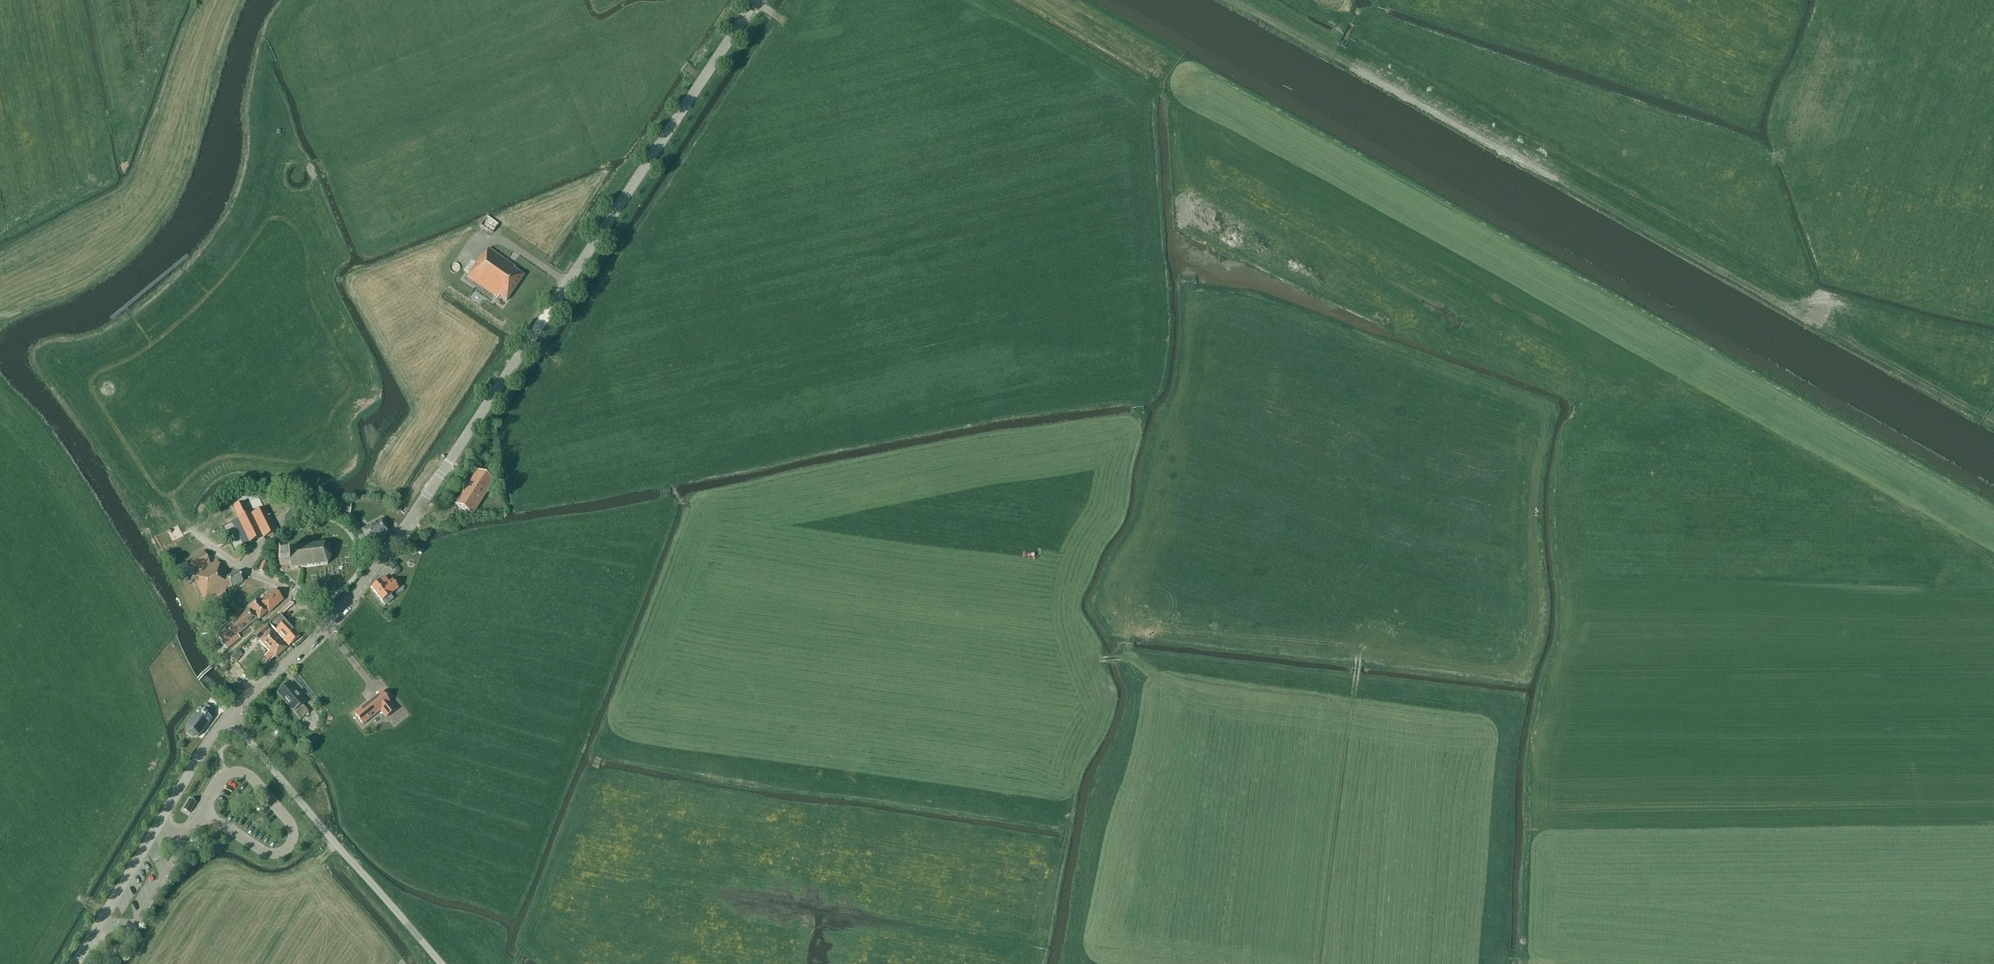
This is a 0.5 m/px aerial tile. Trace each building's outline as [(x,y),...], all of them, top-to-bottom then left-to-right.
[(473,229),(484,236),(488,231),(493,234),(499,225),(487,217),(481,226),(476,222),(473,229)] [(483,257),(481,256),(467,277),(498,298),(499,296),(506,301),(524,276),(514,269),(515,267),(488,249),(483,257)] [(455,505),(472,515),(494,482),(477,471),(455,505)] [(263,536),(264,538),(276,532),(264,507),(251,514),(250,512),(248,513),(243,502),(233,507),(239,518),(238,518),(250,543),(263,536)] [(358,524),(353,526),(358,537),(364,534),(368,543),(389,533),(383,522),(382,519),(361,530),(358,524)] [(325,545),(325,544),(281,550),(282,555),(278,555),(280,565),(290,564),(290,569),(303,568),(327,565),(327,564),(331,557),(330,551),(325,545)] [(413,544),(411,550),(421,554),(424,548),(413,544)] [(186,561),(206,603),(226,593),(225,591),(243,582),(238,572),(228,577),(224,569),(222,570),(218,561),(210,564),(204,552),(186,561)] [(394,561),(389,565),(392,570),(398,565),(394,561)] [(269,565),(262,563),(258,571),(265,574),(269,565)] [(385,577),(371,588),(382,601),(395,591),(398,589),(392,580),(389,582),(385,577)] [(238,634),(258,618),(259,620),(268,611),(269,613),(283,600),(274,590),(260,603),(256,599),(248,606),(250,608),(215,636),(227,649),(240,637),(238,634)] [(277,613),(280,616),(293,605),(292,603),(289,603),(277,613)] [(280,616),(270,625),(289,646),(300,636),(286,621),(286,622),(280,616)] [(270,631),(265,625),(254,636),(258,640),(259,639),(260,640),(260,641),(269,651),(280,640),(271,630),(270,631)] [(269,651),(264,656),(269,662),(275,657),(276,658),(287,648),(280,640),(269,651)] [(237,650),(231,658),(236,662),(243,655),(238,651),(237,650)] [(277,693),(293,712),(300,720),(309,713),(302,705),(305,702),(290,683),(277,693)] [(376,712),(389,701),(380,691),(372,697),(374,699),(369,703),(354,714),(363,725),(377,713),(376,712)] [(201,711),(199,709),(186,727),(187,734),(192,738),(198,737),(212,719),(210,717),(214,712),(205,705),(201,711)] [(184,810),(190,814),(196,804),(190,800),(184,810)]
